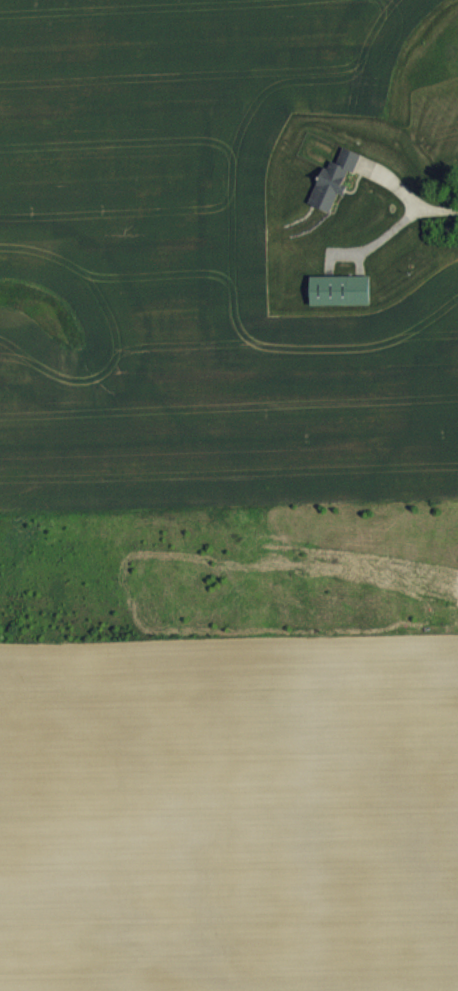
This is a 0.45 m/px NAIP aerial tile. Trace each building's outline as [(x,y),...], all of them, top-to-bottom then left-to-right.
[(361,168),(343,160),(337,175),(328,171),(309,216),(331,225),(341,199),(342,200),(349,182),(354,184),(361,168)]
